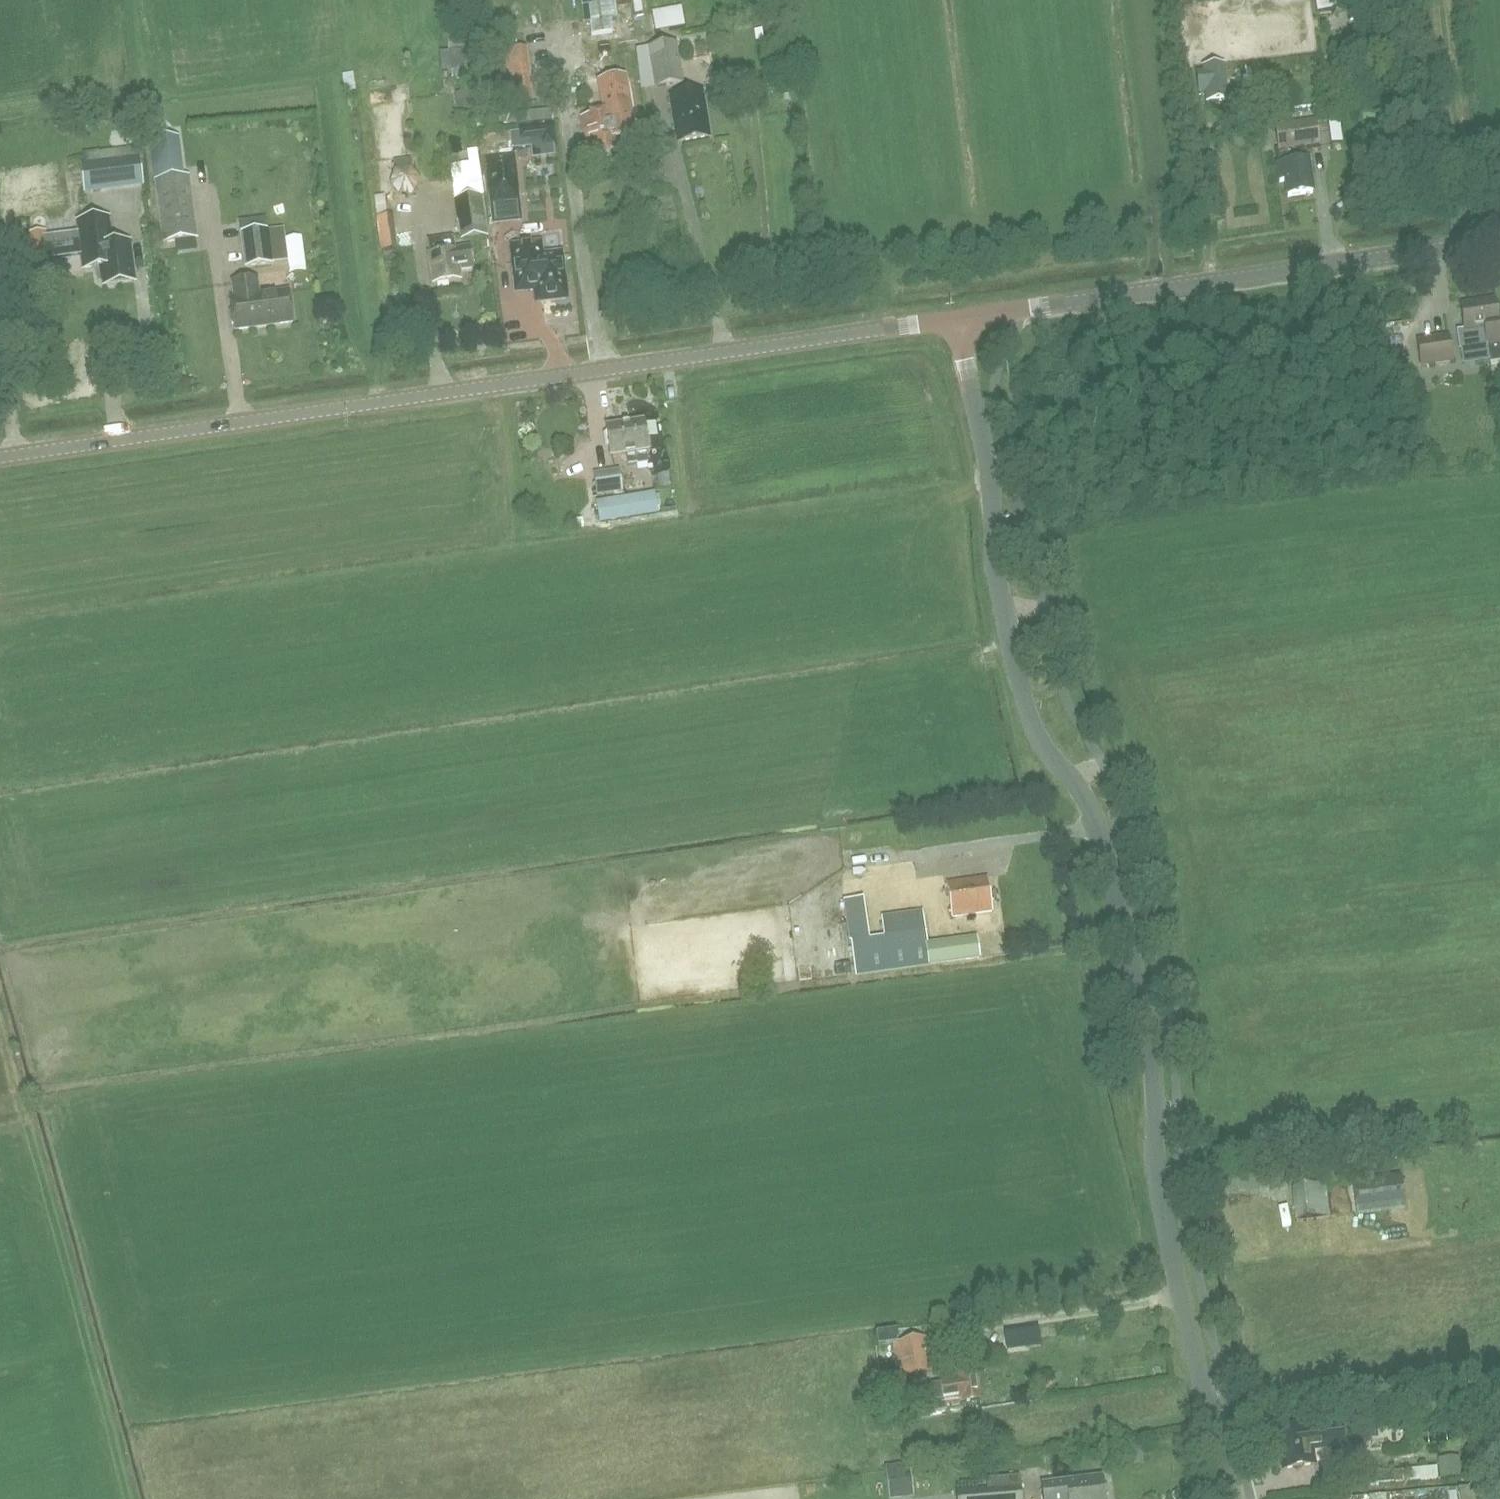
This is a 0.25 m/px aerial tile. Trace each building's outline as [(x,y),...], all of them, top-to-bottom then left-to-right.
[(654,11),(658,29),(686,23),(682,4),(654,11)] [(603,86),(629,85),(627,38),(603,40),(604,68),(602,68),(603,86)] [(527,43),(499,50),(512,98),(529,94),(520,60),(531,57),(527,43)] [(676,44),(648,48),(654,88),(682,83),(676,44)] [(1223,65),(1203,67),(1205,92),(1205,95),(1226,93),(1223,65)] [(408,78),(396,78),(396,98),(407,98),(408,78)] [(702,91),(684,94),(670,97),(677,142),(709,136),(702,91)] [(620,151),(617,130),(632,128),(627,97),(612,99),(613,112),(580,117),(587,157),(620,151)] [(1342,142),(1338,118),(1327,120),(1331,144),(1342,142)] [(1305,148),(1318,146),(1315,122),(1277,127),(1280,150),(1275,151),(1277,166),(1279,182),(1285,181),(1287,197),(1312,193),(1308,161),(1307,161),(1305,148)] [(522,147),(550,146),(549,128),(521,130),(522,147)] [(197,241),(188,179),(175,181),(170,139),(149,141),(163,245),(197,241)] [(99,153),(100,163),(82,165),(85,190),(141,183),(137,148),(99,153)] [(513,157),(486,160),(494,223),(520,220),(513,157)] [(455,201),(461,240),(485,237),(479,197),(455,201)] [(133,277),(129,244),(113,246),(109,213),(74,217),(79,251),(80,269),(95,268),(97,281),(104,285),(118,283),(120,278),(133,277)] [(397,250),(393,215),(376,218),(380,252),(397,250)] [(239,222),(241,234),(245,268),(271,264),(265,218),(239,222)] [(455,250),(453,238),(452,238),(451,238),(427,241),(429,254),(428,254),(432,285),(460,281),(459,270),(473,268),(470,248),(455,250)] [(543,300),(565,298),(560,254),(541,256),(540,244),(511,247),(516,291),(542,288),(543,300)] [(21,270),(33,269),(48,267),(46,246),(31,248),(19,250),(21,270)] [(235,333),(292,325),(288,294),(254,298),(252,283),(232,285),(235,301),(231,302),(232,312),(230,315),(231,326),(234,329),(235,333)] [(1464,331),(1458,332),(1460,349),(1486,345),(1489,362),(1499,360),(1499,318),(1497,318),(1494,301),(1460,306),(1464,331)] [(1449,338),(1417,342),(1420,366),(1452,362),(1449,338)] [(610,457),(648,451),(643,423),(606,428),(610,457)] [(596,497),(623,493),(619,470),(592,474),(596,497)] [(608,521),(658,514),(654,493),(605,502),(608,521)] [(952,917),(991,911),(986,877),(947,883),(952,917)] [(979,958),(976,938),(927,945),(922,913),(881,918),(884,937),(851,942),(856,976),(979,958)] [(1352,1182),(1356,1214),(1404,1207),(1399,1176),(1352,1182)] [(1292,1190),(1296,1222),(1328,1218),(1324,1186),(1292,1190)] [(1355,1218),(1354,1206),(1340,1207),(1341,1220),(1355,1218)] [(983,1355),(1001,1352),(999,1339),(982,1342),(983,1355)] [(905,1378),(913,1377),(929,1374),(928,1366),(926,1355),(924,1340),(900,1344),(900,1345),(892,1346),(894,1361),(902,1359),(905,1378)] [(940,1383),(926,1386),(928,1401),(919,1402),(921,1415),(945,1411),(944,1405),(962,1402),(980,1399),(976,1373),(957,1375),(958,1376),(940,1379),(940,1383)] [(1312,1452),(1343,1448),(1340,1424),(1320,1426),(1321,1428),(1309,1430),(1309,1427),(1276,1432),(1282,1470),(1314,1465),(1312,1452)] [(1462,1475),(1459,1457),(1437,1460),(1440,1478),(1462,1475)] [(885,1468),(889,1498),(910,1498),(913,1498),(909,1465),(885,1468)] [(1340,1472),(1335,1473),(1315,1476),(1317,1489),(1371,1481),(1368,1466),(1356,1468),(1357,1472),(1340,1475),(1340,1472)] [(956,1494),(956,1498),(1022,1498),(1021,1488),(1019,1489),(1018,1476),(986,1479),(987,1490),(956,1494)] [(1101,1478),(1065,1483),(1041,1486),(1043,1498),(1104,1498),(1101,1478)] [(1461,1498),(1475,1498),(1471,1489),(1459,1494),(1461,1498)]
